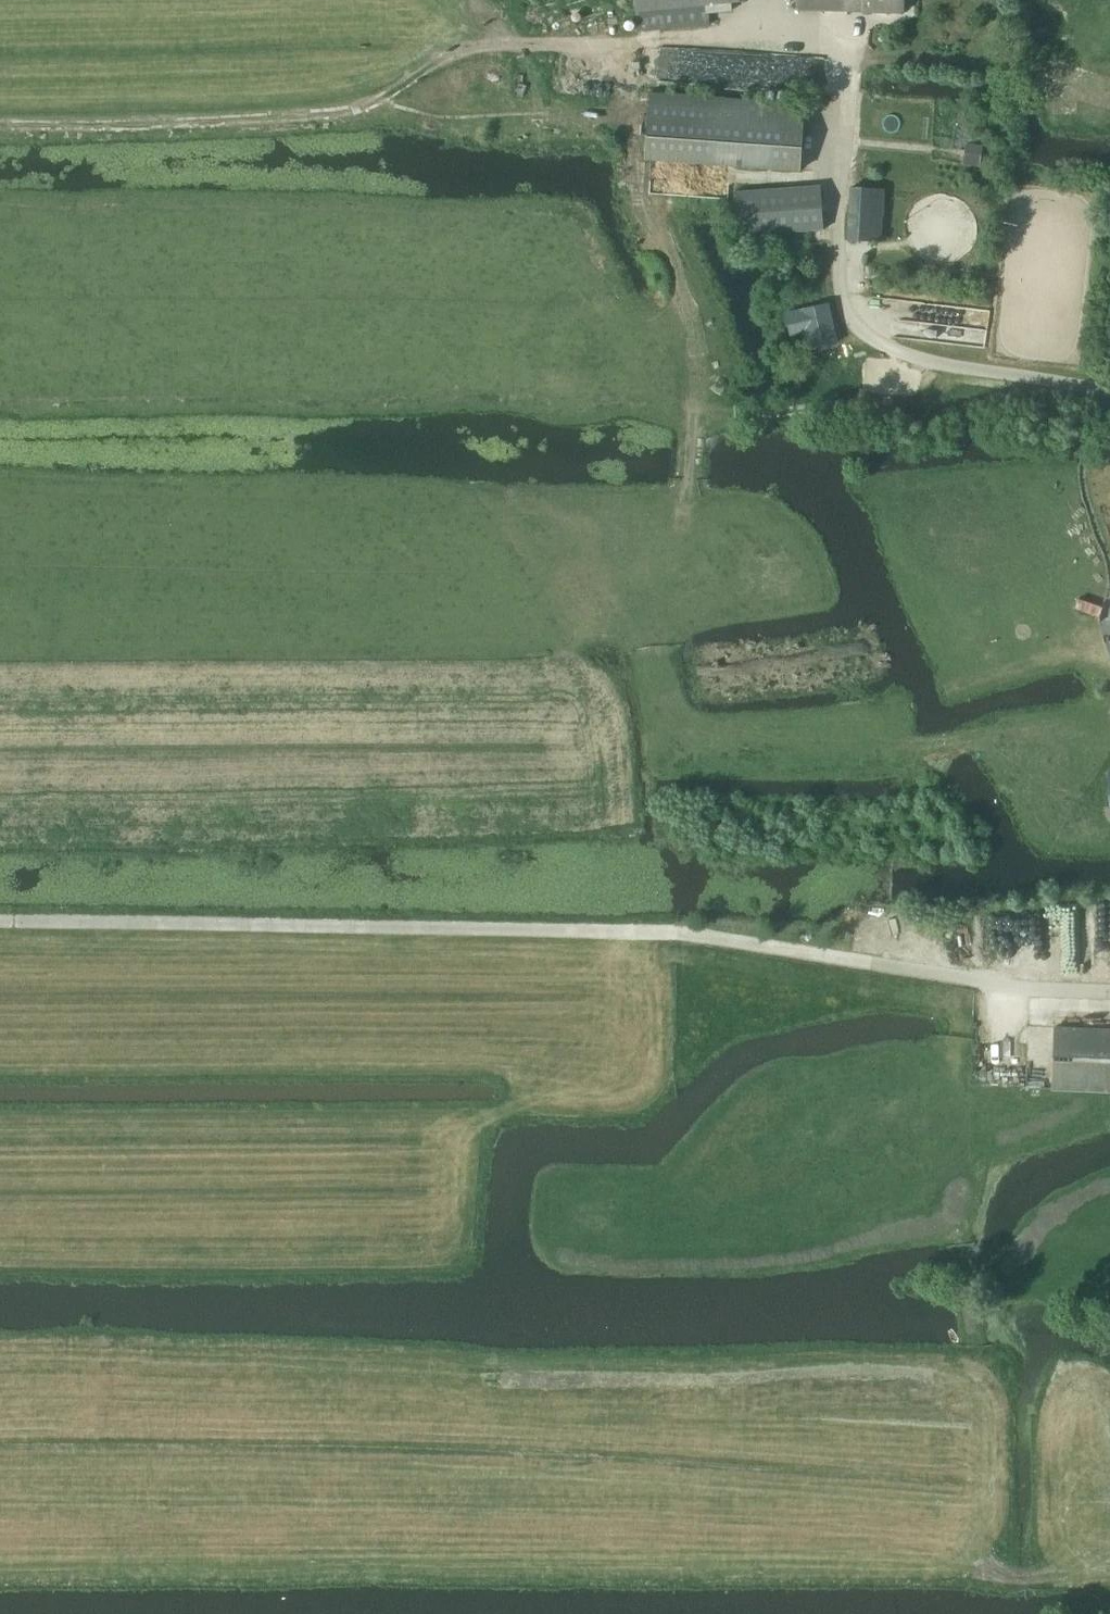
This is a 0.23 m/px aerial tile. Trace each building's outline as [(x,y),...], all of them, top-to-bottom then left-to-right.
[(738,2),(738,0),(633,0),(636,32),(709,25),(708,13),(731,11),(730,2),(738,2)] [(903,0),(797,0),(797,9),(862,11),(903,12),(903,0)] [(800,171),(804,103),(649,95),(646,163),(800,171)] [(820,186),(733,192),(736,237),(823,231),(820,186)] [(885,190),(876,189),(850,187),(846,241),(863,242),(863,232),(873,232),(874,216),(883,216),(885,190)] [(836,343),(827,304),(785,314),(790,335),(804,332),(809,351),(836,343)] [(1054,1028),(1052,1089),(1109,1091),(1109,1030),(1054,1028)]
